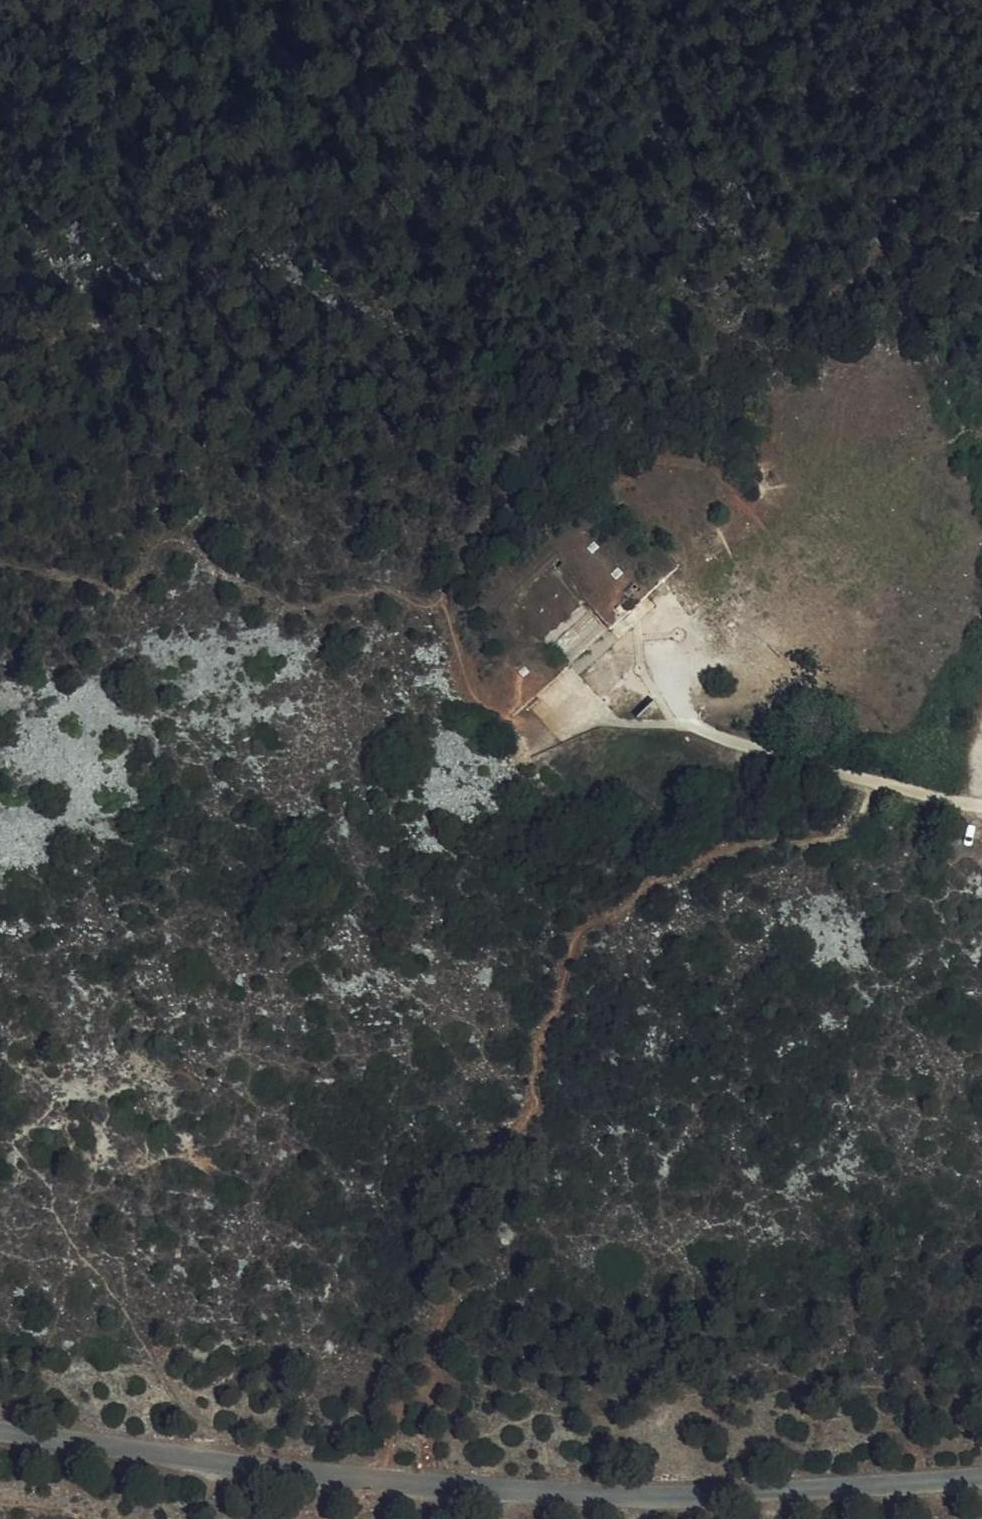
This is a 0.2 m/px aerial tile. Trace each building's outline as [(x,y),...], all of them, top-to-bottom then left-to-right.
[(563,682),(664,581),(602,519),(501,620),(563,682)]
